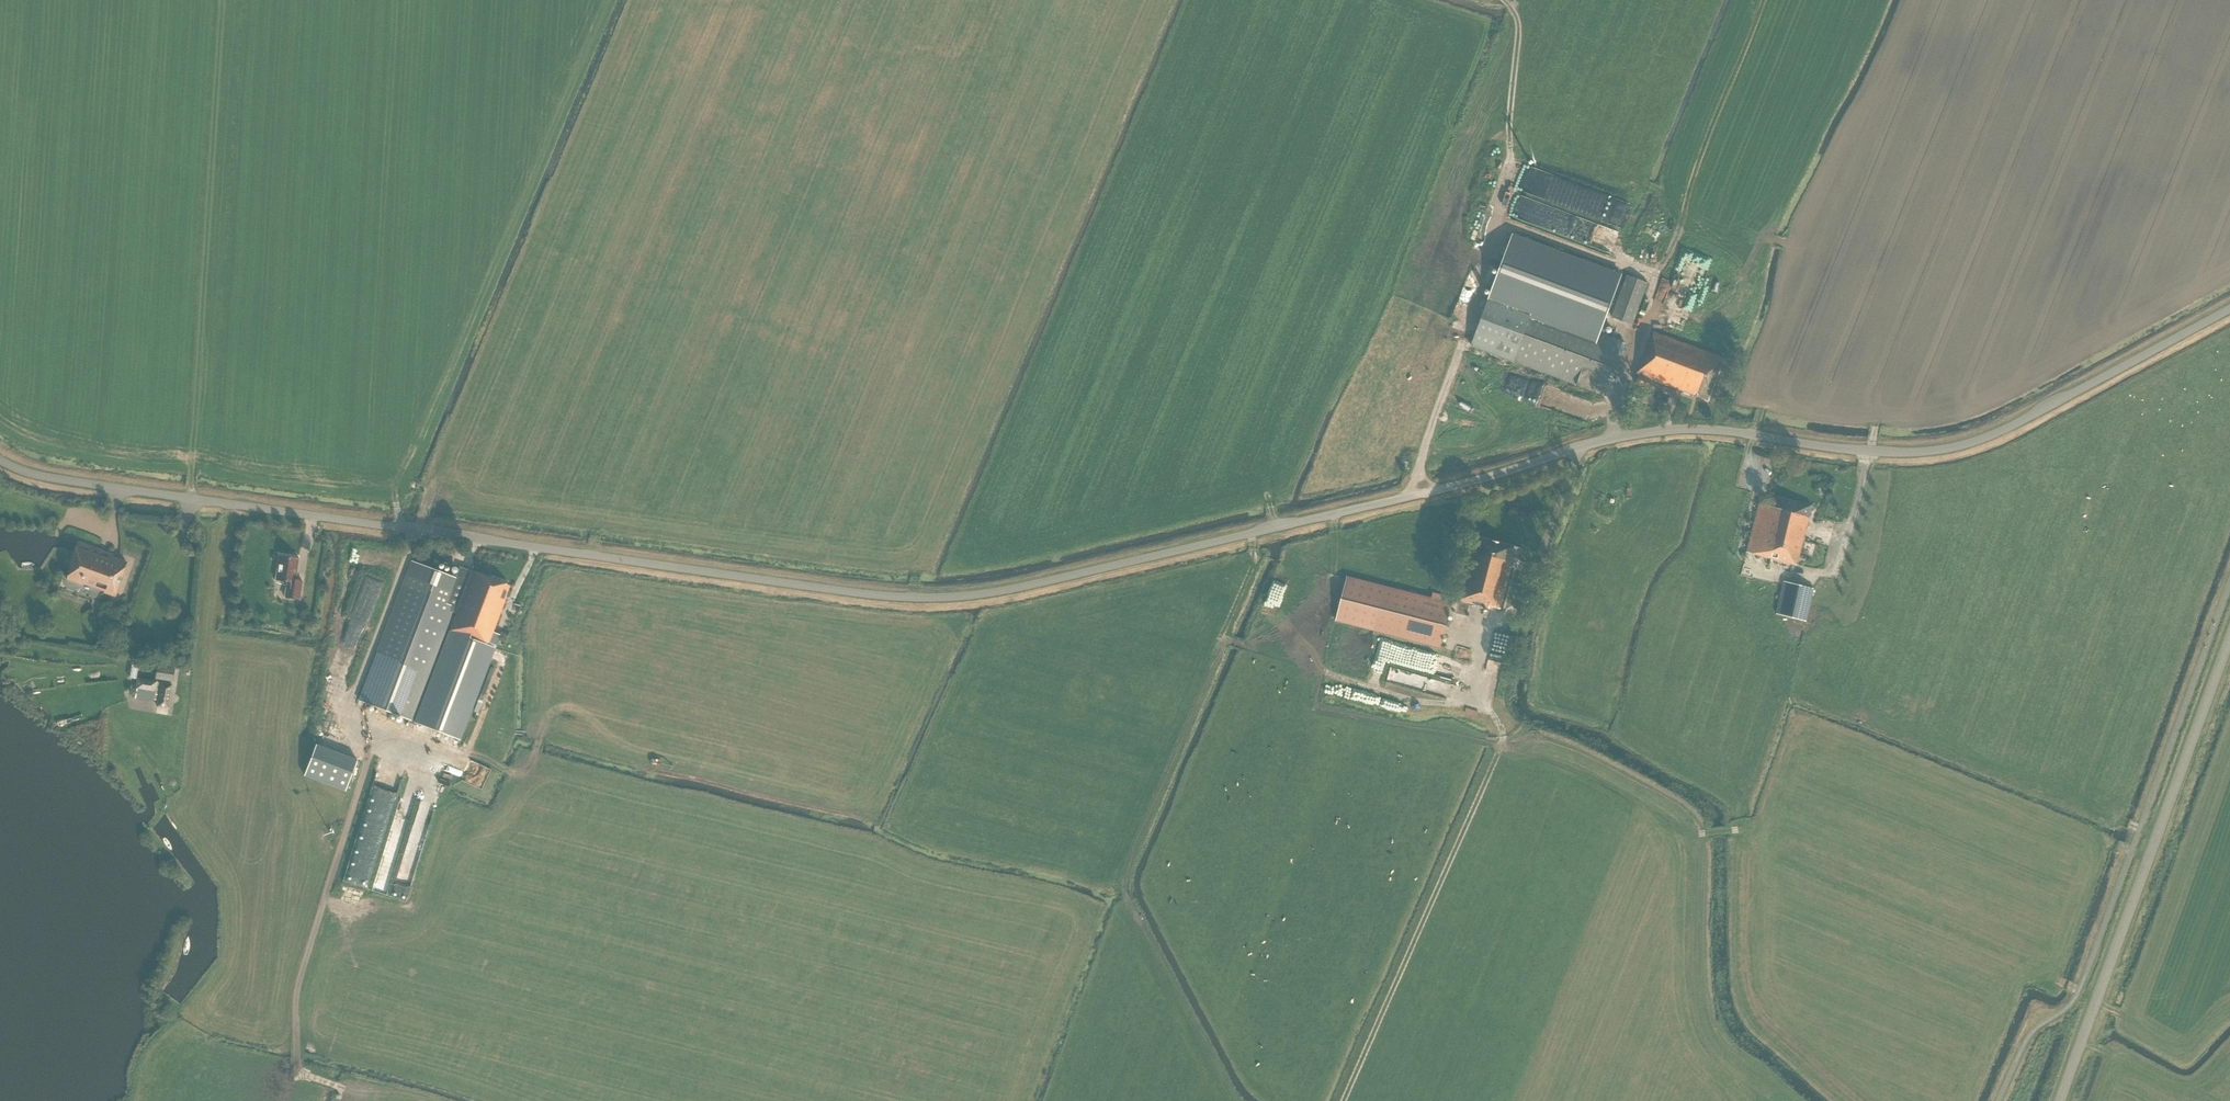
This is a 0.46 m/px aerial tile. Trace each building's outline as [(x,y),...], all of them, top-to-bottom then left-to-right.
[(1555,182),(1555,167),(1535,166),(1534,181),(1555,182)] [(1621,276),(1512,236),(1471,346),(1602,394),(1622,341),(1600,333),(1621,276)] [(1612,317),(1632,324),(1648,283),(1627,275),(1612,317)] [(1666,330),(1664,335),(1654,331),(1650,343),(1648,342),(1636,374),(1639,375),(1636,384),(1648,388),(1651,379),(1694,395),(1695,393),(1698,394),(1697,396),(1708,400),(1724,358),(1703,350),(1704,347),(1698,345),(1697,348),(1683,343),(1686,337),(1666,330)] [(1466,387),(1479,397),(1486,388),(1473,378),(1466,387)] [(1747,552),(1796,565),(1812,506),(1776,496),(1773,507),(1759,503),(1747,552)] [(1511,558),(1517,560),(1520,548),(1515,547),(1515,546),(1477,537),(1473,552),(1471,552),(1458,601),(1489,608),(1490,606),(1500,609),(1511,567),(1509,567),(1511,558)] [(1802,555),(1812,557),(1816,543),(1806,540),(1802,555)] [(71,567),(66,579),(82,584),(83,582),(105,590),(104,592),(115,596),(127,563),(112,557),(113,555),(77,542),(69,567),(71,567)] [(285,597),(300,599),(302,581),(295,580),(298,559),(279,556),(276,580),(287,582),(285,597)] [(500,598),(505,584),(472,571),(472,572),(451,563),(449,570),(457,573),(455,578),(411,561),(406,576),(359,701),(467,742),(496,664),(468,653),(474,639),(484,643),(484,641),(491,643),(495,633),(488,630),(501,598),(500,598)] [(1347,577),(1336,621),(1440,648),(1451,603),(1347,577)] [(1776,614),(1806,621),(1813,589),(1784,582),(1776,614)] [(156,678),(173,681),(174,669),(157,666),(156,678)] [(154,699),(156,700),(159,682),(138,679),(135,698),(153,701),(154,699)] [(157,707),(168,708),(172,684),(161,683),(157,707)] [(357,761),(316,745),(305,776),(346,791),(357,761)]
